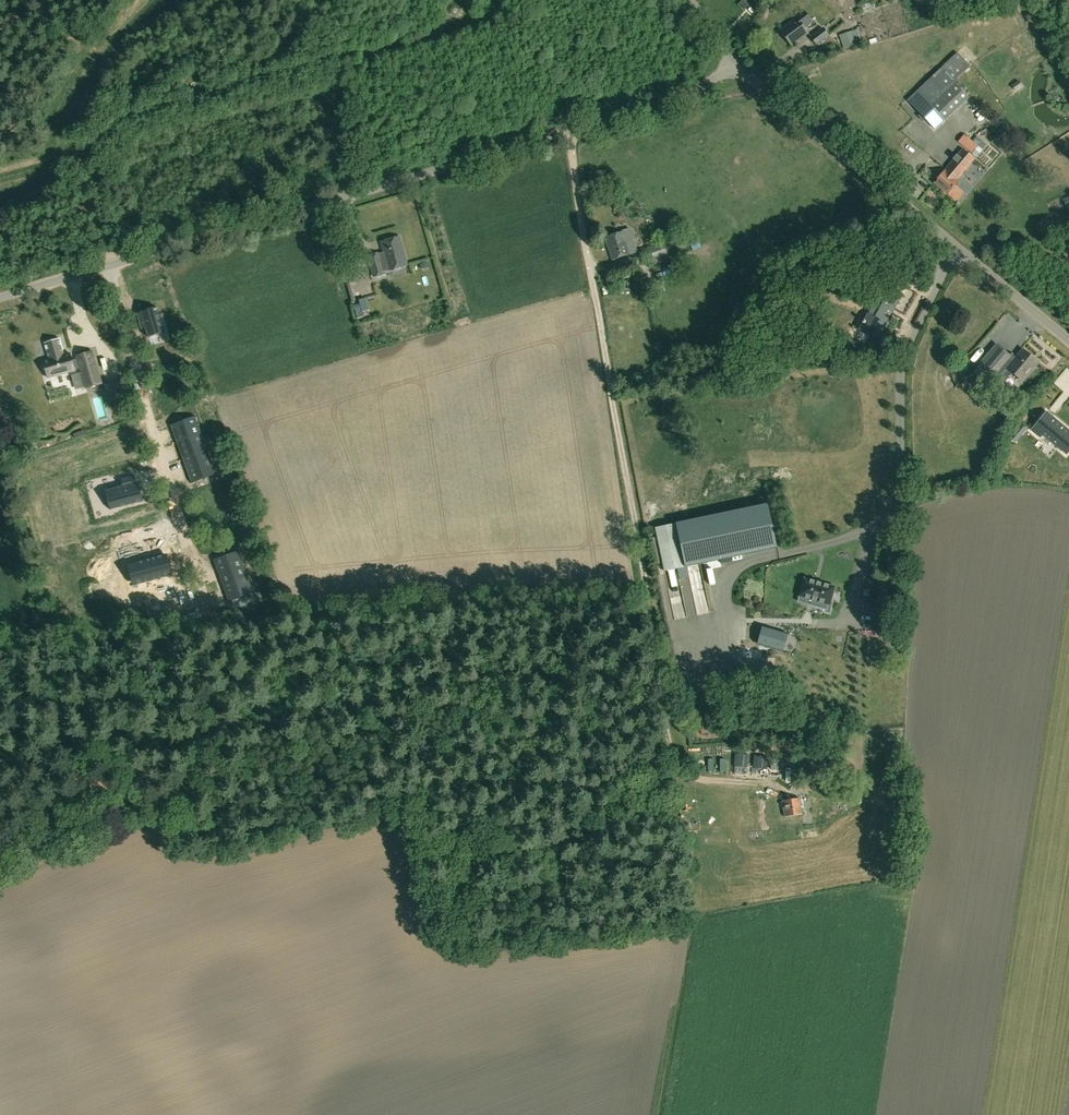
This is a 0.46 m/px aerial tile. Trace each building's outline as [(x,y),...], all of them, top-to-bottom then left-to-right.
[(791,45),(809,31),(806,27),(813,22),(803,8),(793,16),(796,20),(780,32),(791,45)] [(829,36),(823,28),(810,37),(816,45),(829,36)] [(844,49),(864,43),(859,28),(839,35),(844,49)] [(968,99),(941,68),(907,100),(934,130),(968,99)] [(1018,80),(1011,86),(1016,92),(1023,87),(1018,80)] [(1057,94),(1052,98),(1057,105),(1062,102),(1057,94)] [(982,103),(974,95),(961,109),(969,116),(982,103)] [(975,122),(985,113),(980,107),(970,117),(975,122)] [(973,141),(964,133),(957,141),(967,149),(973,141)] [(974,159),(962,149),(934,183),(948,194),(958,182),(956,181),(974,159)] [(623,231),(605,237),(612,260),(631,254),(623,231)] [(632,246),(637,244),(634,232),(629,234),(632,246)] [(682,236),(641,251),(645,263),(687,249),(682,236)] [(398,237),(381,242),(384,252),(377,254),(377,253),(368,256),(374,277),(384,274),(383,271),(389,269),(389,270),(407,265),(398,237)] [(400,279),(411,276),(408,268),(398,272),(400,279)] [(350,283),(347,284),(352,301),(355,300),(350,283)] [(368,310),(365,298),(359,299),(360,304),(354,306),(358,318),(364,316),(362,311),(368,310)] [(888,313),(885,318),(883,322),(887,324),(884,330),(896,338),(899,333),(903,335),(905,331),(901,329),(908,318),(907,317),(910,311),(899,304),(892,315),(888,313)] [(140,312),(137,313),(141,329),(145,328),(148,337),(164,333),(157,307),(140,312)] [(79,370),(84,389),(100,385),(91,352),(75,356),(76,360),(71,361),(69,354),(63,356),(58,340),(43,344),(47,361),(41,362),(46,379),(79,370)] [(979,363),(995,375),(1003,365),(1007,368),(1013,361),(1009,358),(1010,357),(995,344),(979,363)] [(1037,364),(1022,351),(1013,361),(1007,368),(1022,381),(1037,364)] [(196,418),(217,418),(217,410),(196,410),(196,418)] [(1031,429),(1040,437),(1043,434),(1065,453),(1068,448),(1068,430),(1046,411),(1031,429)] [(189,418),(170,425),(177,442),(201,433),(197,423),(191,425),(189,418)] [(1008,437),(1015,443),(1026,429),(1019,424),(1008,437)] [(201,433),(177,442),(182,459),(202,452),(202,451),(199,445),(205,443),(201,433)] [(202,452),(182,459),(191,483),(206,478),(203,471),(213,467),(207,449),(202,451),(202,452)] [(49,467),(32,475),(35,480),(28,483),(31,489),(54,478),(49,467)] [(123,486),(107,490),(110,501),(116,500),(118,508),(143,501),(137,482),(135,482),(133,475),(121,478),(123,486)] [(665,485),(652,489),(658,505),(671,500),(665,485)] [(776,547),(766,504),(655,527),(657,538),(664,571),(776,547)] [(37,534),(46,533),(44,505),(36,505),(37,534)] [(127,565),(133,585),(172,575),(166,554),(127,565)] [(228,554),(213,560),(222,584),(247,575),(241,558),(230,562),(228,554)] [(47,563),(50,568),(58,564),(56,559),(47,563)] [(736,559),(726,562),(728,569),(738,566),(736,559)] [(247,575),(222,584),(229,601),(247,595),(244,587),(250,585),(247,575)] [(250,578),(252,585),(260,583),(258,576),(250,578)] [(700,591),(707,589),(703,577),(696,579),(700,591)] [(804,578),(798,596),(800,596),(798,601),(826,609),(828,604),(829,605),(834,587),(804,578)] [(717,619),(710,593),(699,596),(706,622),(717,619)] [(787,635),(762,627),(757,644),(782,651),(787,635)] [(800,798),(782,801),(785,817),(802,815),(800,798)]
